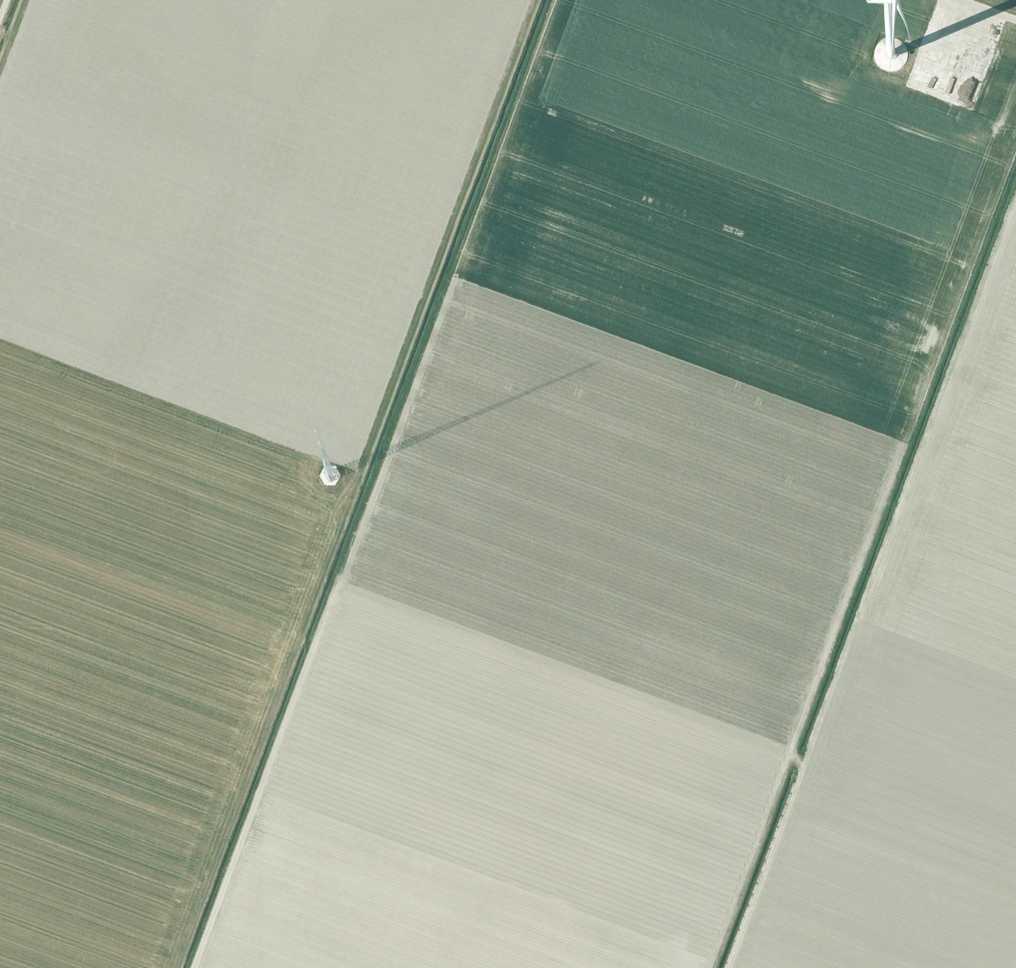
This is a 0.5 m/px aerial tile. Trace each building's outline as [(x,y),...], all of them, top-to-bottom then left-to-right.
[(890,60),(891,60),(892,60),(893,60),(893,59),(894,59),(894,58),(895,58),(895,57),(896,57),(896,56),(896,55),(896,54),(896,53),(896,52),(895,52),(895,51),(894,51),(894,50),(893,50),(892,49),(891,49),(890,49),(889,49),(888,50),(887,50),(887,51),(886,51),(886,52),(885,53),(885,54),(885,55),(885,56),(886,57),(886,58),(887,58),(887,59),(888,59),(888,60),(889,60),(890,60)]
